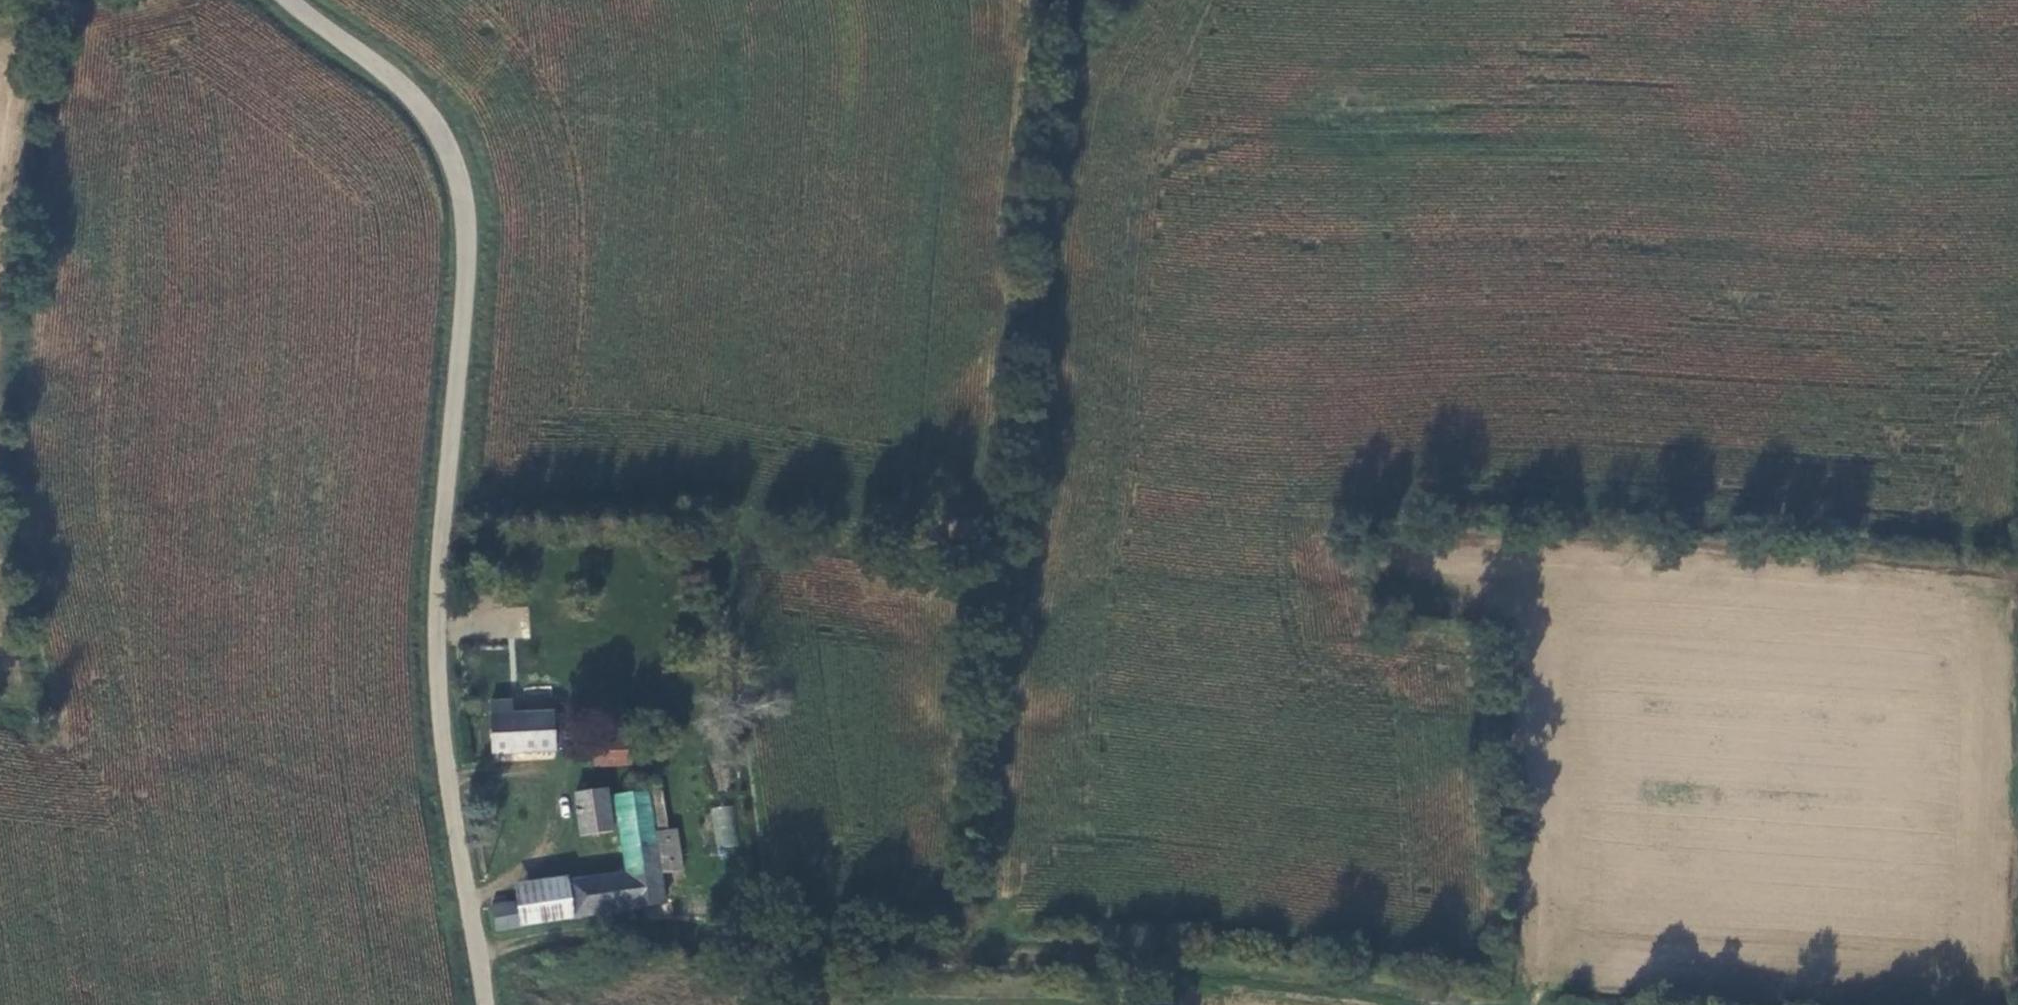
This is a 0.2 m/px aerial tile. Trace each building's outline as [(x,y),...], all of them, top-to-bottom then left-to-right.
[(486,696),(488,748),(551,746),(551,709),(507,709),(507,696),(486,696)] [(608,729),(565,729),(565,759),(608,759),(608,729)] [(571,786),(575,828),(612,824),(608,782),(571,786)] [(659,869),(683,866),(681,826),(671,826),(669,785),(616,791),(622,869),(624,901),(660,897),(659,869)] [(733,806),(712,807),(714,848),(735,847),(733,806)] [(569,905),(624,901),(622,869),(567,873),(569,905)] [(516,911),(569,905),(567,873),(513,879),(514,891),(516,911)] [(516,911),(514,891),(488,894),(491,916),(516,914),(516,911)]
